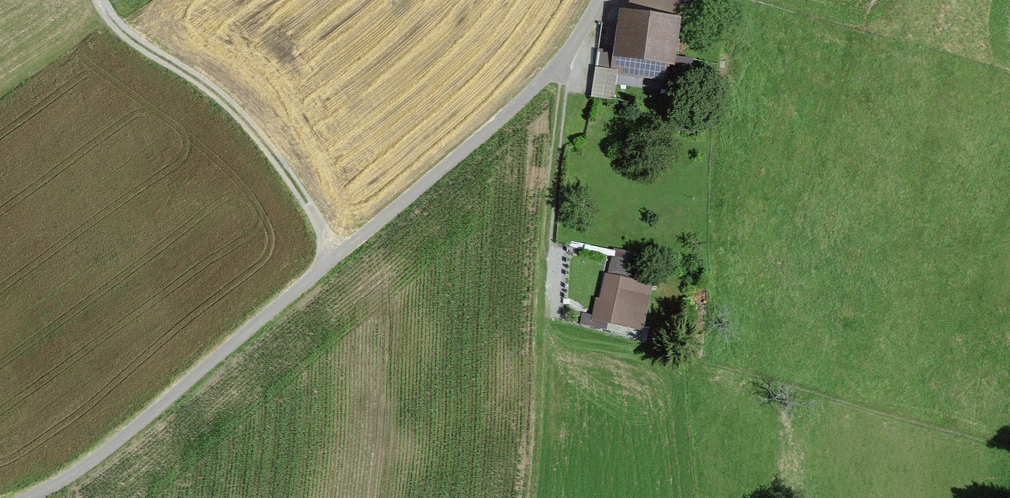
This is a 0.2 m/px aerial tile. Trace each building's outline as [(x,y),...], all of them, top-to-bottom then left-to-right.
[(670,26),(615,18),(607,73),(661,81),(670,26)] [(645,288),(607,280),(597,327),(635,335),(645,288)]
